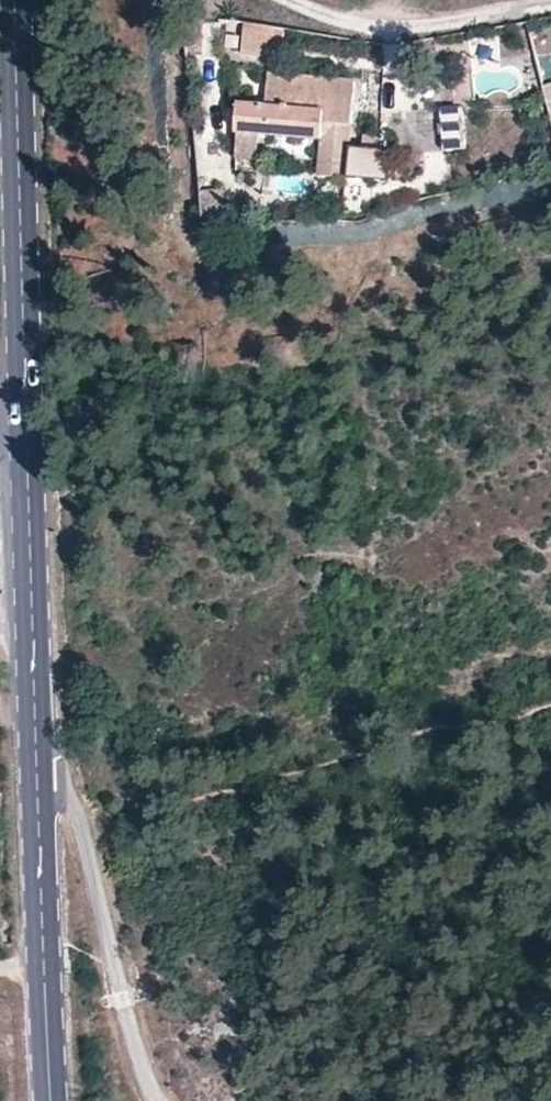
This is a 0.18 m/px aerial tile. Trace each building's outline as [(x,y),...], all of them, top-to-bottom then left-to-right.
[(287,34),(247,26),(244,53),(283,61),(287,34)] [(350,178),(352,151),(356,83),(270,78),(268,111),(243,110),(241,133),(320,138),(318,180),(350,182),(350,178)] [(444,138),(467,136),(464,109),(441,110),(444,138)] [(468,152),(467,136),(444,138),(444,153),(468,152)] [(262,141),(261,157),(300,159),(301,143),(262,141)] [(389,153),(352,151),(350,178),(388,180),(389,153)]
